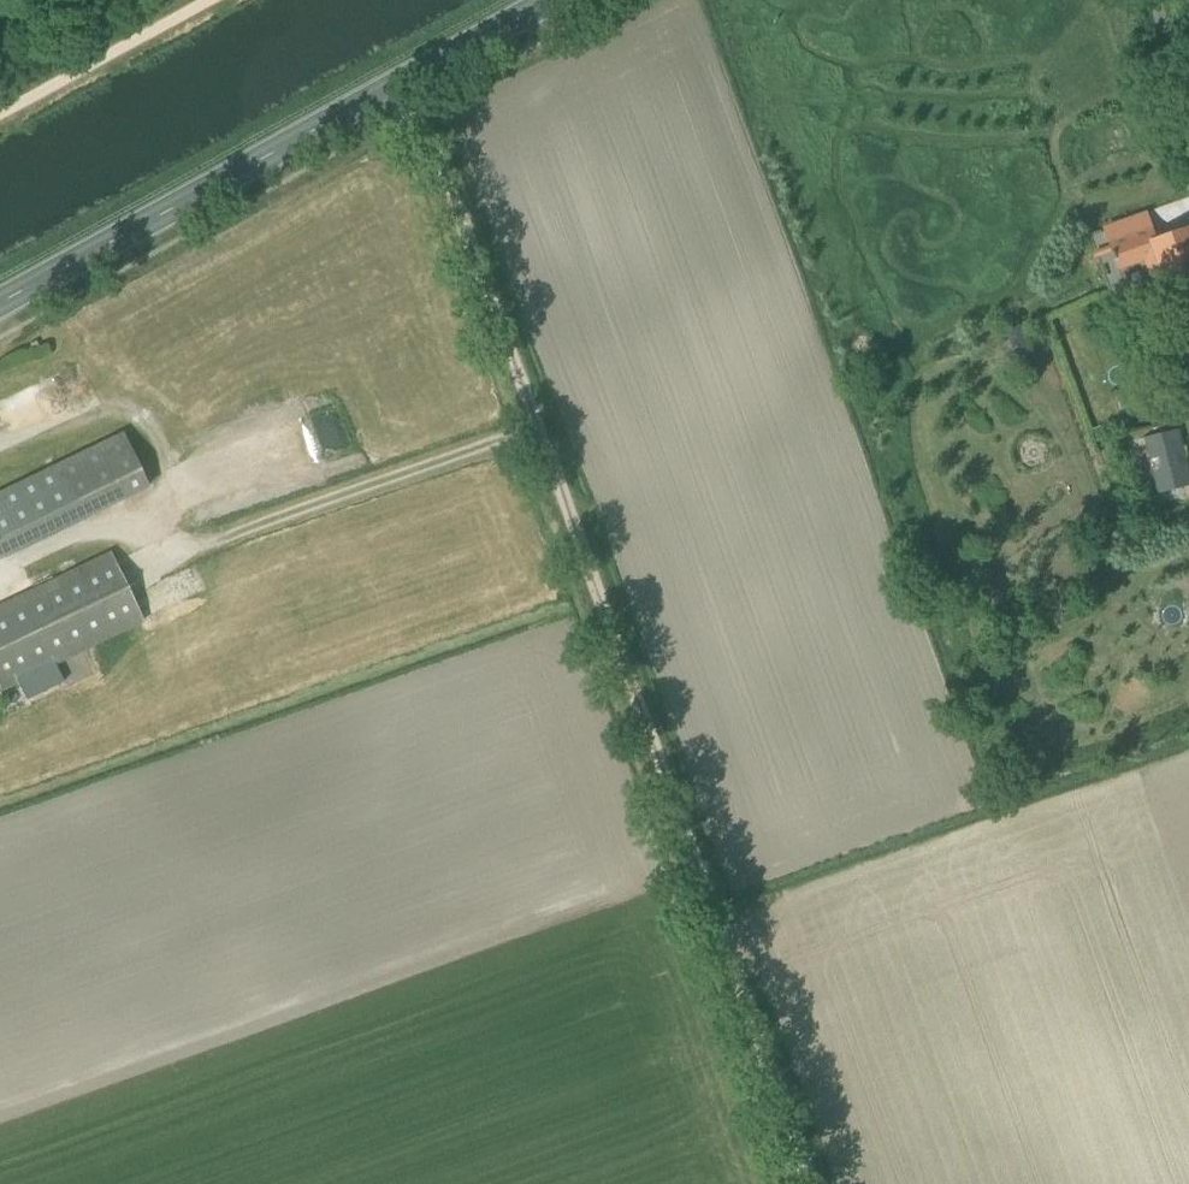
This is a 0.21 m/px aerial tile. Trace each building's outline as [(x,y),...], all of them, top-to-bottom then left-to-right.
[(1104,228),(1111,246),(1096,252),(1098,258),(1114,252),(1121,274),(1145,265),(1153,289),(1164,284),(1171,303),(1188,297),(1188,232),(1158,241),(1153,224),(1152,224),(1148,212),(1104,228)] [(149,488),(123,433),(0,493),(0,561),(149,488)] [(54,663),(143,621),(111,553),(0,607),(0,689),(0,690),(17,681),(25,700),(63,682),(54,663)]
